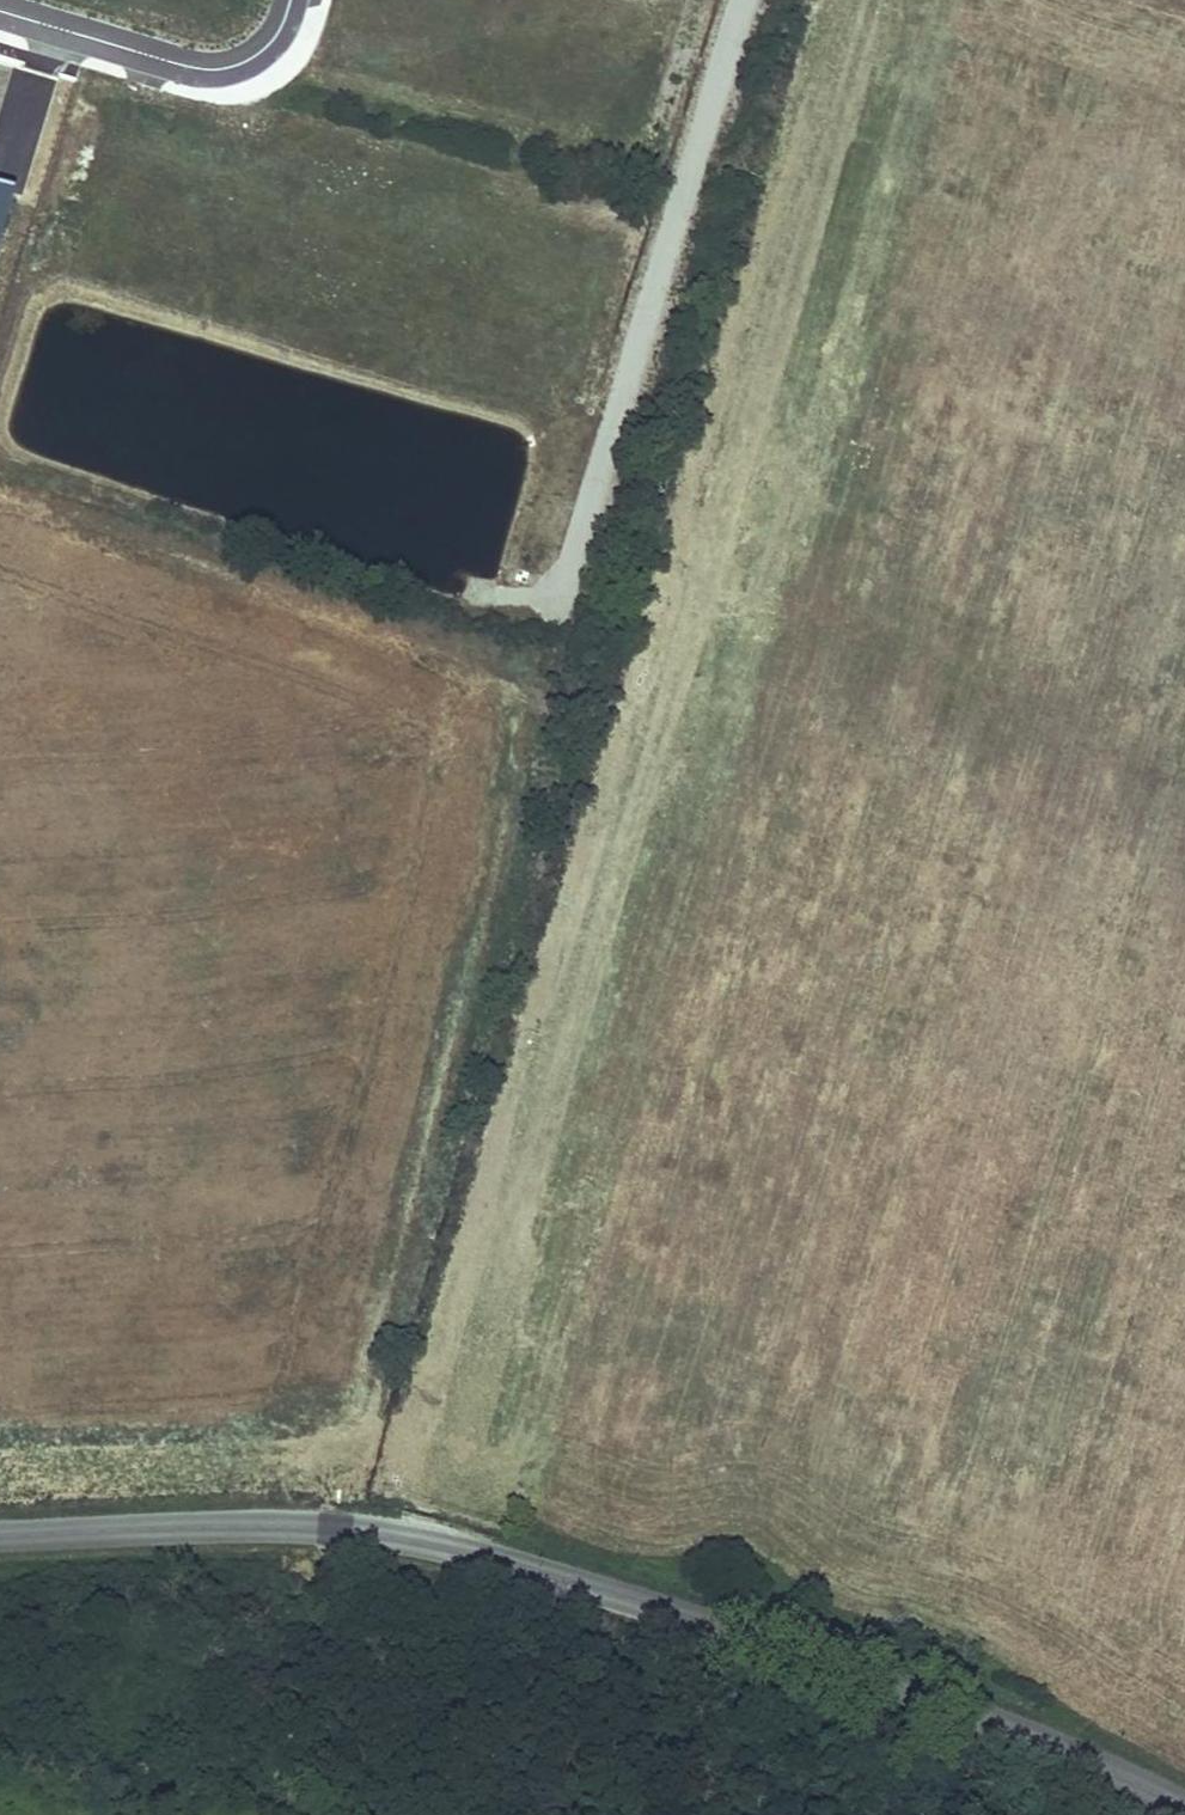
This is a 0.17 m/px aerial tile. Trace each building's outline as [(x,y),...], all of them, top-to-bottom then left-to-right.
[(0,190),(0,248),(17,195),(0,190)]
